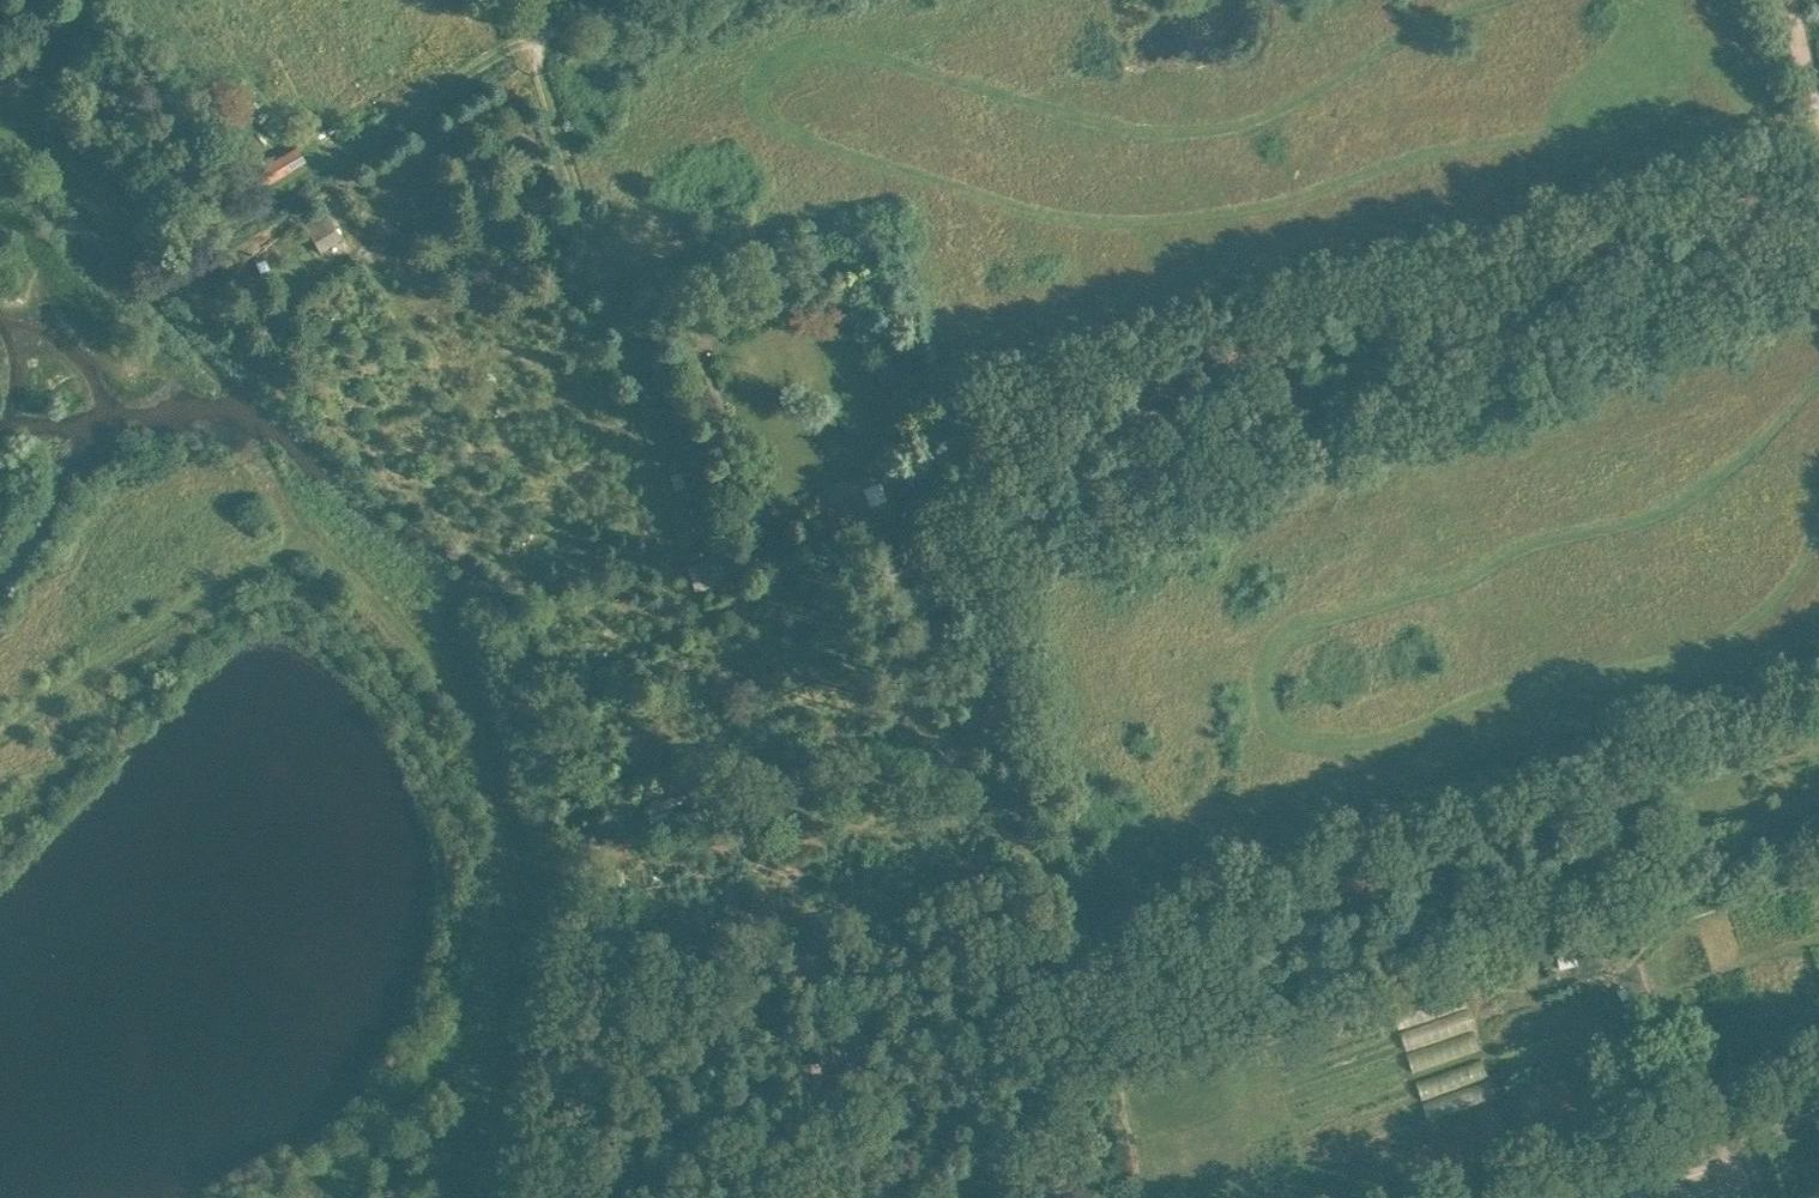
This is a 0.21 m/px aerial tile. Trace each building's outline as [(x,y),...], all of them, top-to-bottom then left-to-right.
[(297,149),(256,174),(263,187),(305,162),(297,149)] [(314,243),(334,230),(324,213),(303,226),(314,243)] [(828,512),(839,540),(894,519),(888,504),(869,511),(864,498),(828,512)] [(911,514),(902,518),(905,525),(914,521),(911,514)] [(688,568),(690,576),(696,574),(693,566),(688,568)] [(695,591),(701,589),(698,581),(693,583),(695,591)] [(731,809),(726,809),(727,816),(728,830),(743,829),(741,808),(731,809)] [(1607,855),(1598,858),(1602,869),(1611,866),(1607,855)] [(1393,1004),(1426,1118),(1495,1099),(1463,985),(1393,1004)] [(1659,1081),(1654,1066),(1640,1071),(1645,1086),(1659,1081)] [(1813,1105),(1786,1114),(1789,1124),(1804,1119),(1817,1115),(1813,1105)]
